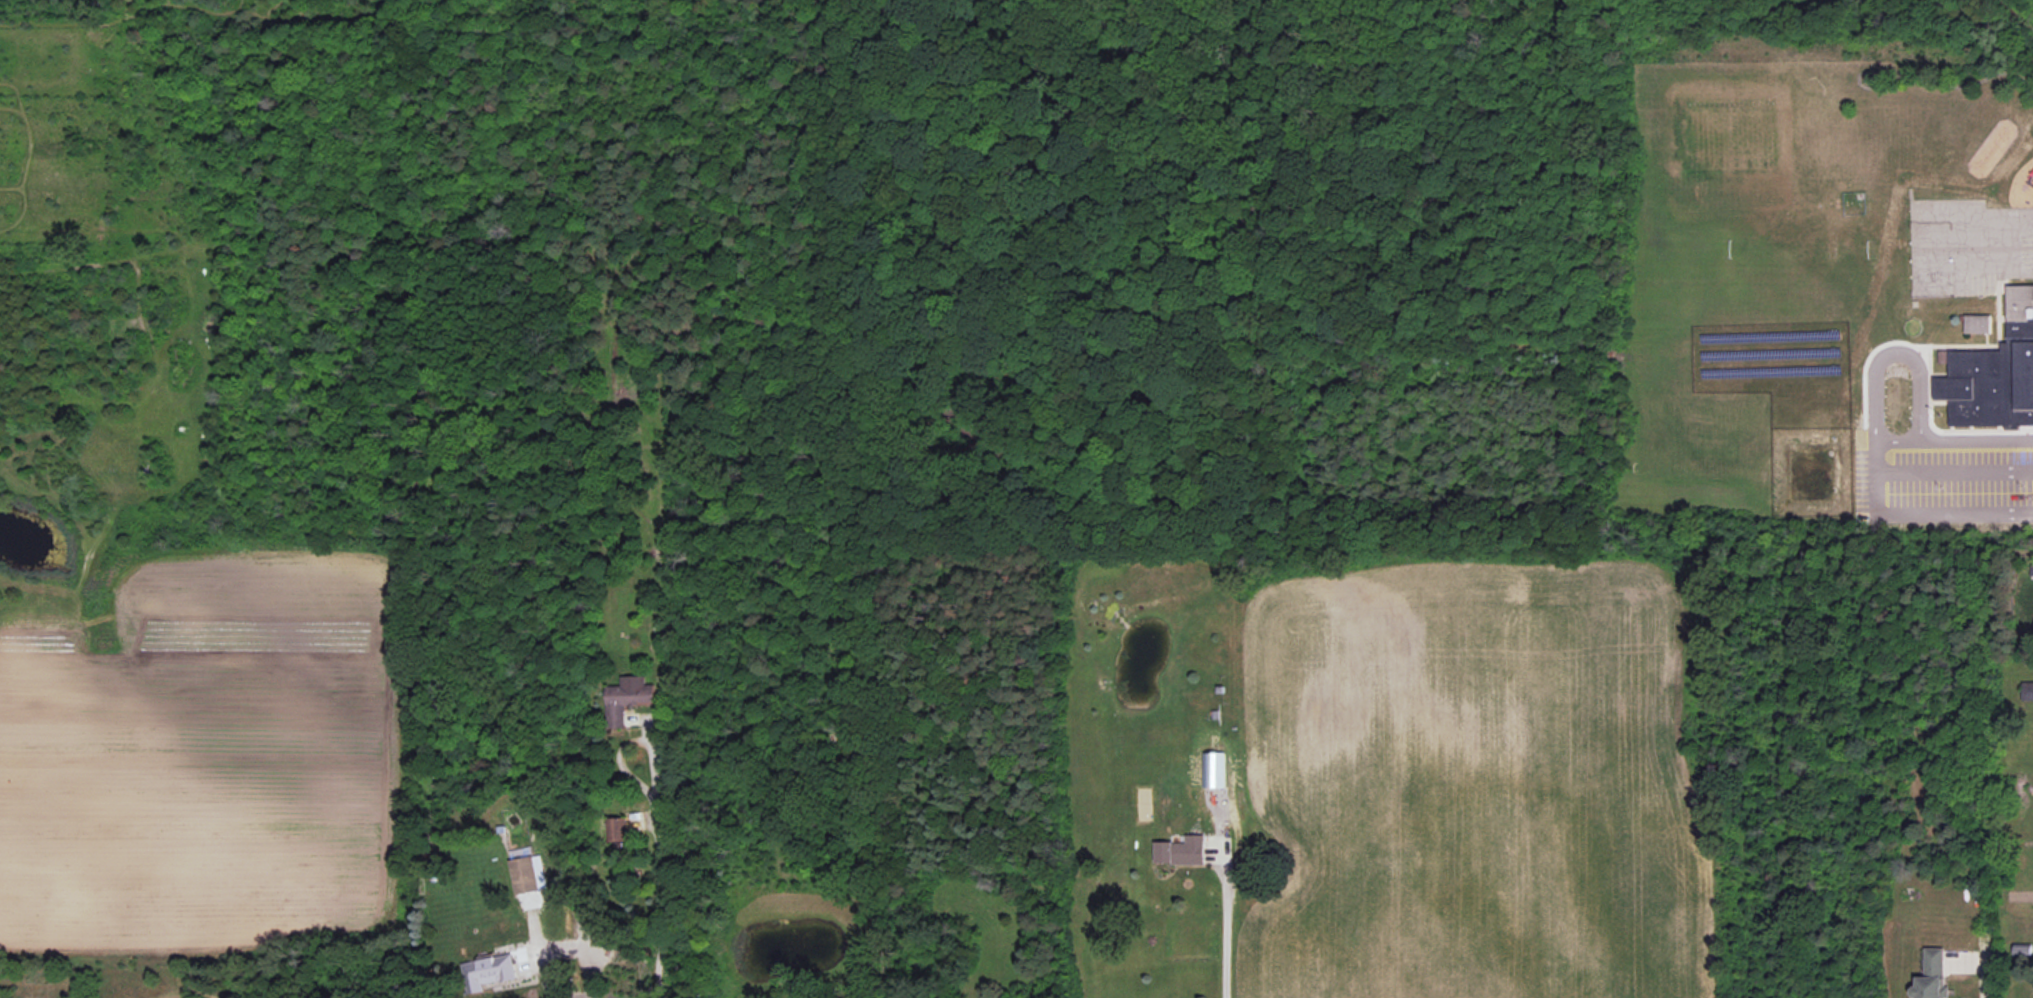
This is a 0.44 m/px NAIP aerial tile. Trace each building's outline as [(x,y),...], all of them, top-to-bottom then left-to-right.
[(2032,320),(2032,285),(2007,285),(2007,321),(2032,320)] [(1965,333),(1990,333),(1991,315),(1965,315),(1965,333)] [(2007,321),(2007,342),(2001,342),(2001,350),(1938,350),(1938,363),(1948,362),(1948,377),(1933,377),(1934,400),(1949,400),(1949,427),(2017,426),(2017,433),(2032,433),(2032,321),(2007,321)] [(655,704),(654,684),(645,684),(645,676),(620,676),(621,686),(606,686),(607,728),(626,728),(625,705),(655,704)] [(2021,682),(2022,700),(2032,700),(2032,681),(2021,682)] [(607,818),(608,842),(627,842),(626,817),(607,818)] [(1155,842),(1155,864),(1204,864),(1204,834),(1186,835),(1186,842),(1155,842)] [(538,891),(535,856),(511,859),(514,894),(538,891)] [(1945,997),(1950,997),(1950,986),(1945,986),(1945,947),(1925,948),(1925,977),(1914,977),(1915,997),(1917,997),(1945,997)] [(484,984),(516,979),(513,955),(463,961),(467,994),(485,991),(484,984)]
